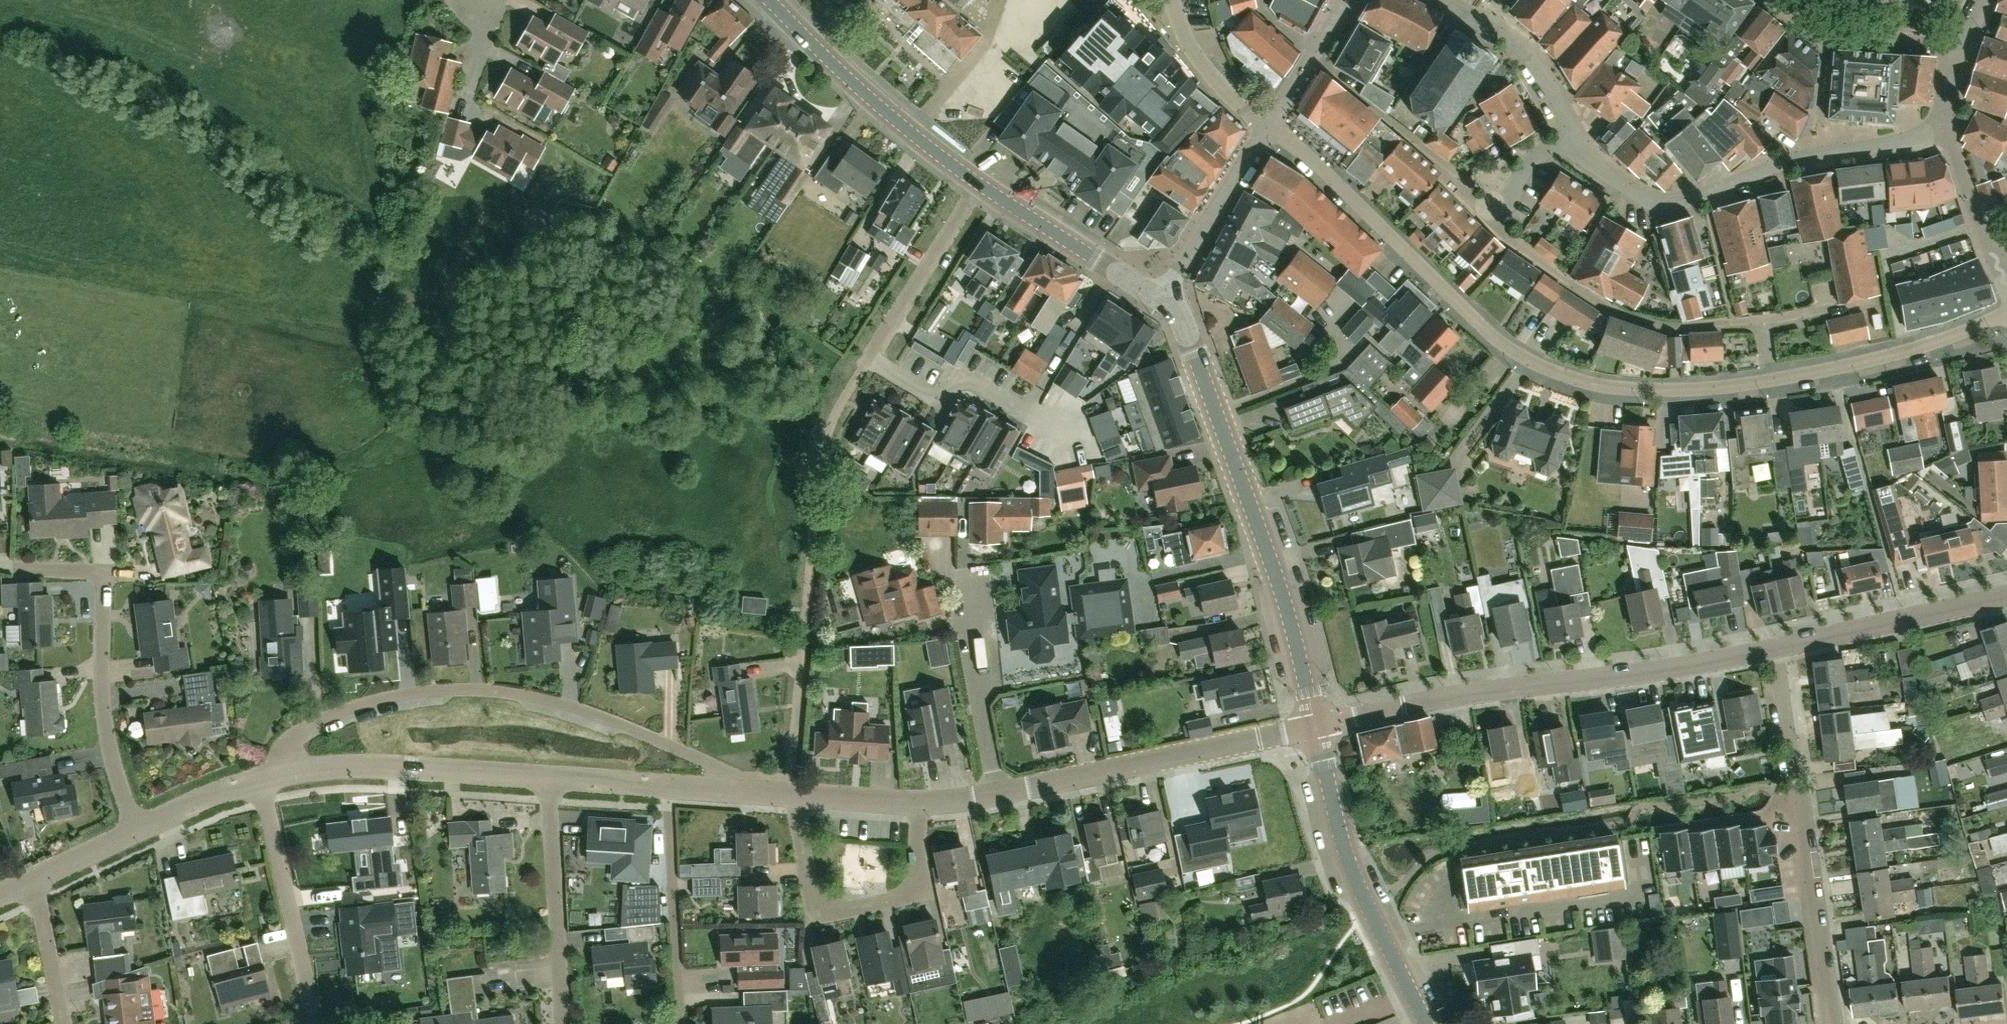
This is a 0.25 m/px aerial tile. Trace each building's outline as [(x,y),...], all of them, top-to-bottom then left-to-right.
[(611,12),(618,0),(590,0),(611,12)] [(641,10),(647,0),(623,0),(641,10)] [(668,14),(662,11),(658,8),(636,49),(650,56),(660,38),(680,49),(703,6),(692,0),(676,0),(668,14)] [(721,38),(706,56),(714,63),(729,45),(730,46),(755,19),(732,0),(721,0),(702,20),(721,38)] [(875,6),(897,25),(902,25),(908,30),(902,38),(910,44),(917,37),(918,39),(913,45),(945,73),(959,58),(960,59),(980,36),(943,4),(946,0),(874,0),(875,6)] [(960,10),(969,0),(949,0),(960,10)] [(1054,65),(1090,96),(1098,88),(1109,97),(1101,106),(1118,121),(1125,112),(1154,137),(1187,96),(1198,82),(1198,81),(1195,85),(1169,63),(1171,60),(1155,45),(1152,48),(1141,39),(1142,38),(1121,20),(1127,13),(1113,0),(1110,0),(1054,65)] [(1272,30),(1252,12),(1255,8),(1253,0),(1229,0),(1233,14),(1241,22),(1226,39),(1231,54),(1244,66),(1272,30)] [(1272,0),(1268,8),(1277,20),(1303,35),(1308,34),(1308,32),(1309,33),(1327,0),(1271,0),(1272,0)] [(1360,19),(1422,53),(1426,47),(1442,17),(1410,0),(1371,0),(1360,19)] [(1595,22),(1581,10),(1571,1),(1570,0),(1521,0),(1509,14),(1540,40),(1537,43),(1556,62),(1595,22)] [(1571,1),(1581,10),(1589,0),(1572,0),(1571,1)] [(1753,4),(1746,0),(1661,0),(1667,4),(1661,14),(1679,26),(1678,27),(1698,41),(1705,30),(1725,43),(1751,6),(1753,4)] [(1995,9),(2006,13),(2006,0),(1997,0),(1995,9)] [(1646,12),(1637,5),(1631,13),(1640,20),(1646,12)] [(1705,110),(1710,115),(1711,113),(1722,99),(1726,94),(1735,82),(1726,93),(1713,86),(1745,43),(1752,49),(1740,63),(1751,71),(1783,29),(1758,7),(1736,35),(1736,36),(1721,56),(1715,51),(1711,57),(1708,55),(1687,82),(1689,84),(1682,93),(1704,111),(1705,110)] [(564,54),(562,51),(565,46),(577,53),(588,33),(556,15),(553,20),(550,27),(534,18),(520,42),(549,58),(556,62),(560,61),(564,54)] [(1595,22),(1556,62),(1555,63),(1572,90),(1622,35),(1602,15),(1595,22)] [(2001,15),(1994,37),(2006,41),(2006,17),(2001,15)] [(1393,98),(1366,81),(1389,43),(1359,25),(1335,66),(1365,84),(1359,95),(1383,113),(1393,98)] [(1272,30),(1244,66),(1241,70),(1269,94),(1298,53),(1272,30)] [(1754,74),(1776,89),(1807,111),(1817,58),(1786,32),(1754,73),(1754,74)] [(1438,54),(1428,68),(1409,97),(1412,114),(1432,127),(1433,135),(1426,145),(1447,161),(1458,146),(1442,134),(1493,59),(1473,46),(1453,33),(1438,54)] [(452,61),(446,59),(450,42),(420,34),(408,80),(430,86),(425,105),(448,111),(460,63),(452,61)] [(1982,39),(1973,69),(2006,80),(2006,46),(1982,39)] [(1576,98),(1592,109),(1619,75),(1612,70),(1622,55),(1615,49),(1603,64),(1576,98)] [(1833,49),(1827,120),(1893,125),(1899,55),(1833,49)] [(1898,103),(1926,104),(1932,58),(1904,56),(1898,103)] [(727,114),(737,99),(739,101),(756,76),(732,60),(721,76),(699,61),(679,90),(702,106),(706,101),(722,112),(713,126),(724,133),(734,119),(727,114)] [(1187,96),(1154,137),(1150,143),(1129,138),(1044,63),(1041,67),(995,122),(996,123),(997,122),(1007,129),(997,145),(1025,163),(1029,158),(1048,170),(1046,172),(1058,180),(1059,178),(1078,190),(1074,196),(1102,214),(1109,204),(1125,214),(1146,183),(1148,184),(1168,157),(1169,158),(1220,106),(1219,106),(1218,106),(1199,83),(1198,82),(1187,96)] [(546,72),(546,73),(543,78),(540,85),(512,69),(497,96),(535,117),(544,100),(562,110),(574,89),(564,83),(565,83),(546,72)] [(2006,108),(2006,84),(1972,73),(1964,98),(1976,101),(1974,108),(2004,118),(2006,108)] [(1775,92),(1776,89),(1754,74),(1750,79),(1754,82),(1748,91),(1735,82),(1726,94),(1722,99),(1736,110),(1741,115),(1750,125),(1751,124),(1752,124),(1769,136),(1771,139),(1781,130),(1793,138),(1807,113),(1775,92)] [(1376,169),(1377,168),(1400,140),(1377,120),(1321,75),(1300,110),(1351,153),(1354,149),(1360,153),(1347,171),(1364,185),(1376,169)] [(1626,107),(1635,114),(1640,118),(1650,106),(1634,94),(1639,87),(1619,75),(1592,109),(1612,122),(1613,122),(1626,107)] [(1465,142),(1466,144),(1523,108),(1510,87),(1481,105),(1486,113),(1465,126),(1472,138),(1465,142)] [(776,147),(801,112),(789,103),(791,101),(789,100),(788,94),(782,90),(777,91),(776,90),(747,131),(742,128),(738,125),(724,145),(751,164),(768,141),(776,147)] [(1694,131),(1710,115),(1705,110),(1704,111),(1682,93),(1678,91),(1647,117),(1668,142),(1664,145),(1694,182),(1719,161),(1694,131)] [(1741,115),(1736,110),(1722,99),(1711,113),(1710,115),(1694,131),(1719,161),(1726,169),(1744,153),(1751,159),(1759,151),(1763,155),(1771,147),(1752,124),(1751,124),(1750,125),(1741,115)] [(1191,213),(1246,131),(1220,106),(1169,158),(1168,157),(1148,184),(1191,213)] [(1626,124),(1635,114),(1626,107),(1613,122),(1612,122),(1594,142),(1608,156),(1632,130),(1626,124)] [(1523,108),(1466,144),(1474,156),(1477,154),(1494,143),(1489,137),(1498,132),(1501,138),(1507,147),(1536,129),(1523,108)] [(801,112),(776,147),(784,152),(761,185),(774,195),(762,212),(776,222),(810,174),(805,171),(801,168),(830,127),(828,126),(827,122),(820,117),(815,118),(814,117),(812,120),(801,112)] [(2006,152),(2006,131),(1974,114),(1961,139),(1994,157),(1999,148),(2006,152)] [(477,152),(476,155),(513,176),(523,159),(535,165),(544,148),(524,137),(522,139),(500,127),(495,136),(492,134),(485,136),(483,140),(466,130),(468,124),(459,121),(451,119),(444,142),(446,143),(464,148),(465,144),(477,152)] [(1638,178),(1643,173),(1664,191),(1680,174),(1662,152),(1637,130),(1614,156),(1638,178)] [(1400,195),(1413,206),(1440,175),(1400,140),(1377,168),(1376,169),(1393,184),(1397,180),(1406,188),(1400,195)] [(871,161),(856,150),(853,148),(839,167),(833,163),(828,160),(815,178),(837,193),(846,180),(867,195),(875,183),(877,184),(880,179),(879,178),(884,171),(881,169),(883,166),(872,159),(871,161)] [(1942,155),(1922,160),(1936,202),(1936,204),(1956,198),(1942,155)] [(1356,271),(1358,274),(1380,251),(1302,176),(1271,157),(1252,187),(1284,206),(1286,205),(1286,204),(1356,271)] [(1921,160),(1905,163),(1911,205),(1912,205),(1936,202),(1922,160),(1921,160)] [(1905,163),(1885,165),(1891,210),(1913,207),(1912,205),(1911,205),(1905,163)] [(1841,211),(1856,209),(1855,200),(1882,197),(1878,167),(1836,172),(1841,211)] [(1800,219),(1838,210),(1833,172),(1791,180),(1800,219)] [(1978,202),(2006,198),(2002,173),(1975,177),(1978,202)] [(1561,217),(1580,188),(1559,174),(1539,203),(1561,217)] [(885,205),(914,223),(929,199),(925,197),(927,194),(901,178),(885,205)] [(1434,230),(1458,206),(1438,187),(1414,211),(1434,230)] [(1580,188),(1561,217),(1581,231),(1600,201),(1580,188)] [(1272,209),(1273,208),(1246,192),(1231,220),(1268,240),(1283,248),(1291,233),(1274,224),(1280,213),(1272,209)] [(1787,193),(1756,199),(1762,232),(1794,226),(1787,193)] [(1727,275),(1767,264),(1761,242),(1760,232),(1754,200),(1712,212),(1727,264),(1725,264),(1727,275)] [(1168,247),(1170,244),(1174,243),(1177,238),(1176,235),(1186,220),(1160,202),(1145,224),(1148,227),(1138,241),(1148,248),(1155,238),(1168,247)] [(911,228),(914,223),(885,205),(868,232),(890,246),(895,238),(906,245),(915,231),(911,228)] [(1458,206),(1434,230),(1454,250),(1478,226),(1458,206)] [(1865,254),(1861,229),(1861,227),(1841,230),(1838,210),(1800,219),(1805,243),(1827,238),(1839,305),(1878,296),(1871,253),(1865,254)] [(1691,218),(1656,228),(1675,290),(1678,302),(1690,298),(1695,297),(1696,298),(1700,310),(1711,307),(1704,285),(1703,285),(1695,261),(1703,258),(1691,218)] [(1274,265),(1283,248),(1268,240),(1231,220),(1213,251),(1248,272),(1257,256),(1274,265)] [(1579,263),(1578,262),(1570,277),(1609,299),(1612,295),(1634,307),(1646,286),(1623,273),(1641,243),(1602,221),(1579,263)] [(1458,255),(1479,273),(1502,248),(1481,229),(1458,255)] [(1417,247),(1425,239),(1417,231),(1409,239),(1417,247)] [(1761,238),(1771,271),(1797,264),(1787,231),(1761,238)] [(980,302),(997,277),(1007,285),(1012,278),(1025,260),(1017,255),(1018,254),(1004,245),(987,234),(978,248),(974,247),(969,255),(971,258),(970,260),(981,267),(964,291),(980,302)] [(1425,239),(1417,247),(1426,256),(1434,247),(1425,239)] [(1533,248),(1542,256),(1549,246),(1540,239),(1533,248)] [(850,245),(839,262),(831,276),(841,282),(849,268),(856,272),(866,254),(854,247),(850,245)] [(1549,246),(1542,256),(1552,263),(1559,253),(1549,246)] [(1300,250),(1289,264),(1328,295),(1339,281),(1300,250)] [(877,272),(886,258),(874,251),(865,265),(877,272)] [(1256,298),(1269,309),(1260,320),(1295,348),(1313,326),(1277,298),(1262,286),(1249,274),(1248,273),(1248,272),(1213,251),(1196,282),(1197,282),(1195,285),(1196,288),(1203,292),(1206,290),(1207,288),(1217,293),(1217,298),(1224,302),(1228,300),(1233,303),(1240,289),(1256,298)] [(1524,295),(1539,273),(1506,251),(1491,272),(1524,295)] [(1046,290),(1062,264),(1050,256),(1048,258),(1041,253),(1035,262),(1029,258),(1020,273),(1026,277),(1003,313),(1016,322),(1039,286),(1046,290)] [(1955,268),(1972,310),(1993,302),(1976,260),(1955,268)] [(1062,264),(1046,290),(1053,295),(1032,325),(1046,334),(1066,304),(1072,308),(1080,295),(1074,292),(1082,280),(1076,276),(1077,274),(1062,264)] [(1328,295),(1289,264),(1277,279),(1316,310),(1328,295)] [(1972,310),(1955,268),(1935,276),(1952,318),(1972,310)] [(1463,291),(1473,279),(1464,270),(1454,282),(1463,291)] [(1358,274),(1356,271),(1343,285),(1348,290),(1346,291),(1363,306),(1360,310),(1362,312),(1345,331),(1355,341),(1373,323),(1380,329),(1387,321),(1394,327),(1379,343),(1392,355),(1435,307),(1406,281),(1396,292),(1375,272),(1366,282),(1358,274)] [(1546,314),(1563,290),(1542,276),(1525,299),(1546,314)] [(1952,318),(1935,276),(1929,279),(1919,281),(1929,325),(1943,322),(1952,318)] [(1897,286),(1907,330),(1929,325),(1919,281),(1897,286)] [(1685,322),(1688,321),(1701,317),(1700,311),(1696,298),(1695,297),(1690,298),(1678,302),(1675,290),(1669,293),(1672,305),(1676,303),(1682,322),(1685,322)] [(1586,331),(1598,313),(1563,291),(1548,313),(1571,328),(1574,323),(1586,331)] [(1111,347),(1131,317),(1108,302),(1083,339),(1106,355),(1111,347)] [(1831,347),(1868,339),(1863,314),(1826,322),(1831,347)] [(1131,317),(1111,347),(1133,362),(1154,332),(1131,316),(1131,317)] [(1457,336),(1448,329),(1449,324),(1443,319),(1439,320),(1435,317),(1415,342),(1420,346),(1406,362),(1424,379),(1413,393),(1431,409),(1453,384),(1436,369),(1435,364),(1457,336)] [(1625,360),(1636,329),(1608,320),(1597,350),(1625,360)] [(1296,363),(1276,371),(1273,365),(1260,325),(1230,336),(1235,349),(1252,394),(1301,375),(1296,363)] [(1682,363),(1680,338),(1665,339),(1666,340),(1662,339),(1662,338),(1636,329),(1625,360),(1652,369),(1656,355),(1664,358),(1663,368),(1682,367),(1682,363)] [(1680,336),(1680,338),(1682,363),(1721,360),(1719,333),(1680,336)] [(979,339),(972,335),(969,340),(976,344),(979,339)] [(963,350),(970,354),(976,344),(969,340),(963,350)] [(920,355),(925,348),(914,342),(910,349),(920,355)] [(1369,388),(1371,390),(1392,365),(1370,345),(1348,368),(1369,388)] [(931,361),(935,354),(925,348),(920,355),(931,361)] [(1035,386),(1049,363),(1025,348),(1011,372),(1020,377),(1035,386)] [(963,364),(970,354),(963,350),(956,360),(963,364)] [(935,354),(931,361),(941,367),(945,360),(935,354)] [(1171,360),(1128,376),(1137,401),(1180,386),(1171,360)] [(1956,382),(1964,378),(1956,360),(1948,364),(1956,382)] [(1098,366),(1093,373),(1103,380),(1108,373),(1098,366)] [(2001,387),(1998,367),(1965,373),(1967,384),(1972,383),(1973,390),(1972,391),(1978,421),(2001,417),(2000,409),(2006,407),(2006,404),(2004,386),(2001,387)] [(1390,410),(1368,389),(1369,388),(1348,368),(1317,380),(1323,396),(1284,410),(1291,429),(1331,415),(1332,420),(1342,416),(1357,429),(1374,411),(1400,436),(1408,427),(1390,410)] [(1054,382),(1066,391),(1074,378),(1061,369),(1054,382)] [(1940,378),(1917,383),(1928,437),(1938,435),(1933,410),(1946,407),(1940,378)] [(1912,414),(1917,439),(1928,437),(1917,383),(1893,387),(1899,417),(1912,414)] [(1146,426),(1189,411),(1180,386),(1137,401),(1146,426)] [(1113,397),(1105,400),(1109,411),(1117,408),(1113,397)] [(1408,427),(1420,439),(1432,427),(1402,398),(1390,410),(1408,427)] [(1870,427),(1892,423),(1887,400),(1865,405),(1870,427)] [(870,454),(896,409),(895,410),(880,401),(878,404),(874,401),(864,419),(849,444),(868,455),(869,454),(870,454)] [(953,454),(954,454),(981,409),(980,409),(979,410),(964,401),(963,404),(958,401),(948,418),(948,419),(934,443),(934,444),(953,455),(953,454)] [(1504,411),(1492,444),(1494,456),(1506,460),(1515,452),(1515,451),(1534,458),(1534,459),(1536,471),(1547,475),(1556,467),(1568,434),(1566,422),(1555,418),(1545,426),(1526,419),(1527,419),(1524,407),(1513,403),(1504,411)] [(1813,411),(1818,442),(1828,440),(1830,456),(1840,455),(1850,491),(1865,486),(1860,469),(1848,472),(1842,451),(1840,439),(1842,439),(1837,407),(1813,411)] [(1769,408),(1734,413),(1738,437),(1728,439),(1731,470),(1733,489),(1750,488),(1747,454),(1775,451),(1769,408)] [(889,464),(915,422),(912,420),(913,419),(896,409),(870,454),(886,464),(887,463),(889,464)] [(974,464),(999,421),(996,420),(997,419),(981,409),(954,454),(970,464),(971,463),(974,464)] [(1156,452),(1198,436),(1189,411),(1146,426),(1156,452)] [(1808,444),(1818,442),(1813,411),(1790,415),(1795,446),(1798,461),(1810,459),(1808,444)] [(1102,414),(1090,418),(1093,425),(1104,421),(1102,414)] [(1700,416),(1705,472),(1717,472),(1717,460),(1715,460),(1714,448),(1725,447),(1723,415),(1700,416)] [(1705,475),(1705,472),(1700,416),(1680,417),(1680,425),(1671,425),(1673,445),(1674,444),(1675,450),(1672,450),(1673,455),(1661,456),(1661,479),(1705,475)] [(1960,420),(1944,424),(1950,452),(1966,448),(1960,420)] [(999,421),(974,464),(976,466),(976,467),(993,477),(1019,432),(1002,422),(1002,423),(999,421)] [(915,422),(889,464),(892,466),(891,467),(908,477),(935,432),(918,422),(917,423),(915,422)] [(1624,426),(1622,457),(1619,456),(1617,475),(1632,477),(1632,484),(1652,485),(1655,447),(1650,446),(1652,428),(1639,427),(1637,424),(1630,424),(1628,426),(1624,426)] [(1123,444),(1120,436),(1099,444),(1102,452),(1123,444)] [(1868,456),(1884,453),(1881,440),(1865,444),(1868,456)] [(1892,474),(1923,468),(1918,444),(1887,450),(1892,474)] [(1054,498),(1053,488),(1057,488),(1053,473),(1053,468),(1055,465),(1016,446),(1010,457),(1038,471),(1039,498),(1054,498)] [(2006,487),(2006,461),(2005,453),(1977,455),(1979,474),(1974,475),(1974,488),(2006,487)] [(1383,454),(1359,461),(1339,467),(1342,478),(1317,485),(1327,518),(1373,505),(1369,490),(1391,484),(1383,454)] [(1951,456),(1932,465),(1949,478),(1959,474),(1951,456)] [(1787,457),(1772,459),(1772,460),(1777,489),(1790,487),(1791,486),(1787,457)] [(1201,483),(1197,481),(1195,468),(1172,473),(1171,465),(1169,458),(1134,465),(1139,492),(1154,489),(1158,507),(1163,505),(1165,514),(1187,510),(1185,501),(1201,498),(1200,493),(1202,490),(1201,483)] [(1601,479),(1603,461),(1578,459),(1577,477),(1601,479)] [(1084,495),(1078,468),(1053,473),(1057,488),(1059,501),(1084,495)] [(1422,512),(1448,507),(1441,471),(1415,476),(1422,512)] [(1927,498),(1936,486),(1918,471),(1908,483),(1927,498)] [(853,485),(865,492),(872,480),(860,473),(853,485)] [(1713,479),(1699,479),(1699,498),(1713,498),(1713,479)] [(118,524),(116,493),(62,496),(61,483),(30,485),(34,535),(68,533),(68,536),(87,535),(86,529),(104,528),(104,525),(118,524)] [(1952,562),(1944,530),(1932,532),(1933,537),(1909,542),(1892,484),(1872,490),(1895,566),(1916,559),(1918,568),(1927,566),(1927,568),(1952,562)] [(935,485),(926,485),(926,494),(935,494),(935,485)] [(151,521),(162,561),(158,562),(160,571),(162,580),(213,568),(208,545),(189,550),(178,503),(183,502),(179,487),(163,491),(160,488),(156,487),(151,486),(147,487),(143,490),(141,493),(140,497),(137,498),(142,516),(151,521)] [(1974,488),(1975,502),(1980,501),(1982,521),(2006,520),(2006,487),(1974,488)] [(955,534),(955,512),(954,497),(918,497),(918,512),(919,533),(939,533),(955,534)] [(1048,517),(1048,512),(1048,499),(999,498),(999,504),(971,504),(971,512),(971,544),(1000,544),(1000,529),(1029,530),(1029,516),(1048,517)] [(1699,545),(1699,507),(1690,508),(1692,545),(1699,545)] [(1617,539),(1651,542),(1653,516),(1619,513),(1617,539)] [(1816,542),(1813,522),(1806,522),(1806,515),(1796,517),(1797,524),(1796,524),(1799,545),(1816,542)] [(1347,587),(1384,578),(1395,575),(1388,550),(1415,543),(1410,520),(1391,524),(1361,531),(1364,543),(1338,549),(1347,587)] [(1971,524),(1944,530),(1952,562),(1976,557),(1975,555),(1994,551),(2000,555),(2006,547),(2006,545),(1990,532),(1974,520),(1971,524)] [(1990,532),(2006,545),(2006,524),(1996,525),(1990,532)] [(1707,527),(1707,536),(1730,535),(1729,525),(1707,527)] [(1224,551),(1224,548),(1227,547),(1224,535),(1221,536),(1219,526),(1162,538),(1165,553),(1191,547),(1193,558),(1224,551)] [(1580,554),(1578,540),(1557,538),(1561,558),(1580,554)] [(1662,570),(1658,551),(1658,550),(1626,545),(1637,593),(1627,596),(1636,630),(1663,623),(1657,600),(1652,580),(1664,577),(1662,570)] [(1878,573),(1889,570),(1883,549),(1852,549),(1845,550),(1849,568),(1836,571),(1842,596),(1882,588),(1878,573)] [(1719,578),(1739,573),(1736,551),(1715,552),(1719,578)] [(1776,581),(1782,610),(1806,604),(1796,559),(1784,562),(1788,578),(1776,581)] [(1581,635),(1575,604),(1585,602),(1577,564),(1550,570),(1553,588),(1534,591),(1541,628),(1550,626),(1553,641),(1581,635)] [(869,627),(893,621),(919,614),(921,620),(940,615),(933,588),(917,593),(912,573),(890,579),(887,568),(857,576),(865,602),(862,603),(866,617),(869,627)] [(1782,610),(1776,581),(1775,581),(1772,570),(1761,573),(1760,568),(1748,570),(1758,615),(1782,610)] [(1065,625),(1076,624),(1075,614),(1063,615),(1062,608),(1058,608),(1054,569),(1020,573),(1020,575),(1023,574),(1024,581),(1028,613),(1007,615),(1007,618),(1004,622),(1005,630),(1010,633),(1012,649),(1031,647),(1032,659),(1036,662),(1049,661),(1052,657),(1050,644),(1067,642),(1065,625)] [(410,616),(408,594),(406,570),(379,573),(382,600),(394,599),(395,617),(404,617),(410,616)] [(1730,611),(1724,585),(1708,589),(1707,582),(1709,581),(1707,570),(1682,576),(1689,608),(1697,606),(1700,618),(1730,611)] [(558,642),(562,641),(568,641),(577,640),(571,576),(542,579),(544,611),(525,612),(529,663),(560,660),(558,642)] [(296,580),(299,618),(312,617),(320,616),(317,579),(296,580)] [(7,642),(22,642),(22,647),(53,646),(51,595),(43,596),(42,588),(42,582),(14,583),(14,584),(1,585),(2,608),(18,607),(18,625),(7,626),(7,642)] [(1075,614),(1076,624),(1077,623),(1079,640),(1081,640),(1081,639),(1132,631),(1132,632),(1133,632),(1126,588),(1125,582),(1072,589),(1075,614)] [(1158,602),(1180,598),(1178,589),(1177,582),(1155,586),(1158,602)] [(1185,592),(1187,602),(1200,599),(1204,616),(1236,609),(1230,582),(1185,592)] [(469,606),(476,605),(474,584),(452,586),(455,607),(469,606)] [(1426,589),(1434,623),(1446,620),(1439,586),(1426,589)] [(1481,593),(1479,586),(1478,587),(1478,586),(1466,588),(1467,594),(1456,596),(1460,616),(1447,619),(1454,653),(1481,647),(1478,635),(1481,634),(1477,615),(1484,614),(1489,638),(1491,638),(1481,593)] [(1481,593),(1491,638),(1501,636),(1502,646),(1528,641),(1520,603),(1507,605),(1504,589),(1481,593)] [(588,595),(583,616),(604,621),(609,600),(588,595)] [(742,611),(764,614),(765,607),(766,599),(743,597),(742,611)] [(262,600),(263,615),(265,657),(260,657),(261,676),(266,675),(266,676),(303,674),(301,636),(298,636),(297,616),(294,616),(292,599),(262,600)] [(398,642),(395,617),(394,599),(382,600),(383,612),(366,613),(366,615),(345,617),(347,631),(336,633),(339,653),(348,652),(350,671),(385,668),(383,650),(398,648),(398,642)] [(185,648),(178,649),(171,600),(138,604),(141,628),(144,627),(148,655),(155,654),(156,662),(157,669),(188,665),(185,648)] [(429,614),(434,664),(465,661),(463,633),(466,633),(463,611),(429,614)] [(1363,627),(1374,670),(1395,664),(1391,648),(1416,642),(1411,621),(1386,627),(1385,622),(1363,627)] [(2006,649),(2006,625),(1983,632),(1987,645),(1953,655),(1956,665),(1969,661),(2006,649)] [(1168,634),(1167,627),(1140,630),(1143,647),(1170,643),(1168,634)] [(1196,668),(1213,664),(1213,666),(1246,659),(1240,633),(1196,642),(1196,639),(1177,643),(1181,661),(1194,659),(1196,668)] [(945,638),(927,642),(929,652),(947,649),(945,638)] [(670,667),(678,666),(676,643),(651,645),(651,643),(619,646),(623,692),(655,689),(653,668),(670,667)] [(870,645),(871,667),(877,667),(877,665),(894,664),(894,644),(870,645)] [(1904,676),(1919,672),(1915,647),(1899,651),(1904,676)] [(1969,661),(1972,671),(1994,664),(1998,676),(2006,673),(2006,649),(1969,661)] [(1820,686),(1870,680),(1869,671),(1846,674),(1844,660),(1817,663),(1820,686)] [(722,684),(729,734),(759,730),(752,679),(742,680),(741,673),(740,665),(715,669),(717,685),(722,684)] [(62,717),(59,717),(56,680),(43,681),(42,667),(16,669),(18,689),(25,688),(29,735),(60,733),(60,729),(63,729),(65,726),(64,718),(62,717)] [(1898,667),(1871,674),(1875,690),(1901,683),(1898,667)] [(1947,679),(1944,668),(1919,676),(1923,687),(1947,679)] [(1212,714),(1222,712),(1257,704),(1250,673),(1215,681),(1216,684),(1205,686),(1208,697),(1203,702),(1206,713),(1212,714)] [(2006,704),(2006,679),(2000,681),(2005,694),(1982,702),(1985,711),(2006,704)] [(1870,680),(1820,686),(1823,709),(1850,705),(1848,693),(1872,690),(1870,680)] [(904,691),(907,711),(912,734),(909,735),(914,763),(942,757),(940,746),(949,744),(957,743),(947,690),(930,693),(928,686),(904,691)] [(214,692),(187,695),(189,708),(150,713),(154,743),(181,740),(182,746),(193,754),(201,744),(200,737),(212,736),(210,721),(224,719),(222,704),(216,704),(214,692)] [(1098,694),(1101,731),(1113,730),(1110,693),(1098,694)] [(1756,695),(1724,701),(1729,730),(1723,731),(1725,742),(1746,738),(1744,728),(1761,725),(1756,695)] [(1919,700),(1910,701),(1909,702),(1910,710),(1909,710),(1909,717),(1908,717),(1910,728),(1931,725),(1929,714),(1928,714),(1926,699),(1919,700)] [(1668,707),(1677,754),(1678,754),(1680,764),(1735,753),(1733,741),(1724,743),(1715,700),(1706,702),(1697,704),(1697,701),(1668,707)] [(1023,722),(1025,731),(1032,735),(1036,735),(1039,752),(1043,751),(1046,754),(1054,752),(1056,749),(1068,746),(1066,736),(1079,733),(1090,731),(1084,703),(1060,708),(1059,705),(1031,711),(1032,715),(1028,716),(1023,722)] [(1985,711),(1988,721),(2006,715),(2006,704),(1985,711)] [(1627,712),(1631,731),(1633,742),(1645,739),(1647,749),(1650,749),(1651,759),(1653,759),(1659,758),(1668,756),(1668,755),(1657,705),(1627,712)] [(1890,729),(1893,729),(1892,718),(1876,720),(1875,714),(1851,717),(1850,711),(1823,714),(1826,738),(1890,730),(1890,729)] [(1630,769),(1624,733),(1619,733),(1614,734),(1611,712),(1581,717),(1585,739),(1602,736),(1607,765),(1615,764),(1616,772),(1630,769)] [(838,713),(838,725),(830,725),(830,736),(825,737),(821,739),(818,742),(817,746),(818,750),(820,753),(824,756),(827,756),(880,760),(886,760),(888,728),(867,727),(867,715),(853,714),(838,713)] [(1186,722),(1186,725),(1182,726),(1185,737),(1189,736),(1189,739),(1213,734),(1211,725),(1209,717),(1186,722)] [(1404,724),(1394,726),(1394,727),(1358,735),(1362,749),(1358,752),(1360,758),(1365,759),(1365,762),(1400,755),(1401,755),(1410,753),(1410,754),(1437,748),(1430,717),(1403,723),(1404,724)] [(1526,759),(1521,760),(1520,757),(1521,757),(1516,725),(1490,730),(1495,761),(1506,759),(1509,779),(1511,778),(1521,777),(1522,782),(1535,780),(1531,759),(1526,759)] [(1551,765),(1554,780),(1577,776),(1573,760),(1571,761),(1565,727),(1551,729),(1536,732),(1542,766),(1551,765)] [(1856,757),(1855,750),(1892,746),(1890,730),(1826,738),(1829,760),(1856,757)] [(2006,773),(2006,755),(1985,760),(1990,778),(2006,773)] [(1846,773),(1848,786),(1868,783),(1867,770),(1846,773)] [(1684,793),(1680,773),(1676,773),(1662,776),(1666,796),(1667,800),(1685,796),(1684,793)] [(17,810),(43,805),(45,818),(51,817),(79,812),(74,785),(63,787),(61,775),(12,784),(17,810)] [(1878,812),(1900,809),(1896,779),(1868,783),(1848,786),(1851,811),(1877,808),(1878,812)] [(1984,796),(1989,811),(2006,806),(2006,789),(1984,796)] [(1256,824),(1260,823),(1253,791),(1232,796),(1231,793),(1220,796),(1221,798),(1207,801),(1211,823),(1187,829),(1188,833),(1192,856),(1179,858),(1182,874),(1229,864),(1226,850),(1228,850),(1227,844),(1224,831),(1256,824)] [(1127,819),(1133,848),(1166,840),(1159,811),(1154,812),(1127,819)] [(390,818),(329,824),(332,851),(370,847),(373,874),(367,875),(368,882),(369,889),(404,886),(402,870),(395,871),(390,818)] [(1856,846),(1906,839),(1905,829),(1882,832),(1880,819),(1853,823),(1856,846)] [(588,860),(612,862),(611,878),(647,880),(647,869),(650,827),(633,826),(634,822),(590,820),(588,849),(589,849),(588,860)] [(1099,867),(1107,865),(1118,863),(1109,820),(1086,825),(1093,857),(1083,859),(1089,883),(1102,880),(1099,867)] [(472,839),(475,894),(505,892),(504,874),(502,874),(501,858),(514,857),(512,835),(491,837),(491,829),(490,821),(455,823),(449,824),(450,847),(468,846),(468,839),(472,839)] [(1745,868),(1746,868),(1739,824),(1714,828),(1719,868),(1744,864),(1745,868)] [(1739,824),(1746,868),(1772,864),(1771,854),(1777,853),(1778,853),(1775,834),(1768,835),(1766,824),(1741,828),(1740,824),(1739,824)] [(1906,839),(1923,836),(1921,827),(1905,829),(1906,839)] [(1693,872),(1694,872),(1687,828),(1661,832),(1661,834),(1662,836),(1659,837),(1661,852),(1664,852),(1667,872),(1692,868),(1693,872)] [(1719,868),(1714,828),(1689,832),(1688,828),(1687,828),(1694,872),(1719,868)] [(1977,842),(1990,838),(1993,837),(1991,829),(1970,834),(1973,843),(1977,842)] [(1885,852),(1908,849),(1916,849),(1941,845),(1946,843),(1944,833),(1923,836),(1906,839),(1856,846),(1859,869),(1887,865),(1885,852)] [(1993,837),(1990,838),(1995,856),(2006,853),(2006,833),(1993,837)] [(775,844),(766,844),(766,834),(738,835),(738,848),(714,849),(714,863),(692,864),(679,865),(680,879),(692,878),(712,878),(741,877),(740,870),(740,865),(776,863),(775,844)] [(1617,841),(1616,835),(1462,859),(1468,895),(1470,909),(1624,885),(1618,852),(1617,841)] [(841,841),(843,890),(890,888),(888,839),(841,841)] [(1977,870),(1991,866),(1985,849),(1979,851),(1977,842),(1973,843),(1969,844),(1977,870)] [(937,853),(940,866),(932,868),(936,883),(944,882),(944,883),(957,880),(961,896),(962,896),(964,904),(966,912),(988,907),(984,890),(975,892),(972,876),(974,876),(970,860),(966,861),(963,847),(937,853)] [(178,865),(180,877),(173,879),(165,880),(173,921),(208,914),(203,891),(239,884),(233,854),(185,864),(178,865)] [(1978,870),(1984,896),(1999,892),(1992,867),(1978,870)] [(1138,897),(1165,891),(1161,870),(1133,876),(1138,897)] [(1864,897),(1914,889),(1913,879),(1890,883),(1888,870),(1860,874),(1864,897)] [(1271,911),(1303,904),(1297,876),(1263,884),(1267,903),(1250,907),(1253,921),(1272,917),(1271,911)] [(741,877),(712,878),(692,878),(693,887),(693,896),(719,895),(719,899),(720,899),(720,900),(740,899),(740,917),(776,915),(776,912),(780,912),(779,901),(776,901),(775,886),(741,887),(741,877)] [(1762,901),(1784,897),(1782,888),(1782,885),(1760,889),(1762,901)] [(1947,885),(1927,889),(1929,898),(1949,894),(1947,885)] [(1914,889),(1864,897),(1867,920),(1895,916),(1893,903),(1916,900),(1914,889)] [(1740,894),(1724,896),(1725,907),(1741,904),(1740,894)] [(1724,896),(1713,898),(1715,908),(1725,907),(1724,896)] [(123,946),(121,930),(136,928),(133,900),(85,906),(88,934),(90,934),(92,953),(112,951),(112,947),(123,946)] [(413,900),(391,902),(391,904),(356,908),(342,909),(342,916),(343,922),(341,923),(345,956),(348,955),(350,973),(380,970),(399,968),(396,936),(396,934),(416,932),(413,900)] [(1742,929),(1773,924),(1772,915),(1771,906),(1739,911),(1742,929)] [(1740,955),(1739,943),(1735,910),(1712,913),(1717,946),(1718,958),(1740,955)] [(1918,914),(1918,925),(1944,924),(1943,912),(1918,914)] [(950,948),(940,951),(939,947),(941,946),(935,920),(929,922),(904,927),(909,953),(914,970),(938,964),(941,978),(955,975),(950,948)] [(624,976),(626,990),(658,986),(655,960),(649,960),(647,941),(655,940),(653,924),(652,924),(628,927),(630,944),(591,948),(594,979),(624,976)] [(1855,949),(1860,990),(1851,991),(1854,1017),(1877,1014),(1867,929),(1866,926),(1846,929),(1847,934),(1849,949),(1855,949)] [(1867,926),(1866,926),(1867,929),(1877,1014),(1887,1012),(1888,1015),(1890,1016),(1897,1015),(1899,1013),(1899,1011),(1900,1011),(1897,984),(1896,985),(1895,979),(1890,973),(1887,972),(1886,964),(1888,960),(1886,939),(1877,940),(1876,926),(1867,927),(1867,926)] [(1624,928),(1604,930),(1607,959),(1622,957),(1628,957),(1624,928)] [(896,947),(890,948),(886,932),(857,939),(865,974),(862,974),(865,986),(893,980),(896,996),(910,993),(900,946),(896,947)] [(739,977),(740,989),(784,987),(783,970),(779,970),(777,934),(720,936),(722,966),(739,965),(739,977)] [(1492,995),(1527,990),(1537,988),(1531,955),(1540,953),(1538,938),(1514,942),(1515,949),(1516,956),(1475,962),(1475,965),(1471,966),(1473,980),(1477,979),(1480,997),(1492,995)] [(814,948),(818,970),(821,982),(835,979),(839,996),(852,994),(848,976),(849,975),(842,942),(814,948)] [(1921,949),(1929,1008),(1951,1005),(1948,977),(1935,979),(1931,947),(1922,949),(1921,949)] [(237,958),(235,949),(235,948),(209,954),(224,1012),(225,1012),(223,1004),(267,993),(268,1000),(272,999),(263,962),(240,968),(237,958)] [(1929,1008),(1921,949),(1911,950),(1916,982),(1902,983),(1906,1011),(1929,1008)] [(95,969),(96,983),(127,972),(125,954),(93,958),(95,969)] [(1774,959),(1755,961),(1757,980),(1756,980),(1758,998),(1757,998),(1759,1015),(1765,1015),(1766,1023),(1795,1023),(1794,1011),(1799,1011),(1797,994),(1796,994),(1791,955),(1774,957),(1774,959)] [(1976,956),(1982,1015),(2005,1012),(2002,985),(1989,986),(1985,955),(1976,956)] [(1960,1017),(1982,1015),(1976,956),(1966,957),(1970,989),(1957,991),(1960,1017)] [(18,1006),(16,991),(10,961),(0,963),(0,1009),(18,1006)] [(149,976),(148,967),(107,980),(107,982),(109,995),(105,996),(105,998),(108,1023),(155,1023),(149,976)] [(809,989),(805,974),(804,968),(789,968),(790,977),(790,990),(808,989),(809,989)] [(421,1023),(514,1023),(513,1016),(478,1021),(473,986),(472,975),(447,979),(452,1015),(420,1019),(421,1023)] [(1706,1023),(1730,1023),(1727,997),(1726,997),(1724,981),(1711,982),(1713,999),(1697,1000),(1700,1023),(1701,1023),(1706,1023)] [(772,1012),(789,1011),(788,990),(743,993),(744,1001),(744,1007),(714,1009),(715,1023),(772,1023),(772,1012)] [(1530,1010),(1527,990),(1492,995),(1495,1015),(1504,1014),(1506,1023),(1534,1019),(1533,1009),(1530,1010)] [(831,1020),(825,993),(813,995),(818,1023),(834,1023),(833,1021),(831,1021),(831,1020)] [(1671,994),(1661,996),(1663,1009),(1650,1011),(1652,1023),(1678,1023),(1676,1009),(1673,1009),(1671,994)] [(994,1015),(989,995),(973,999),(977,1019),(994,1015)] [(1610,1019),(1610,1023),(1625,1023),(1624,1017),(1623,1008),(1609,1010),(1610,1019)]
